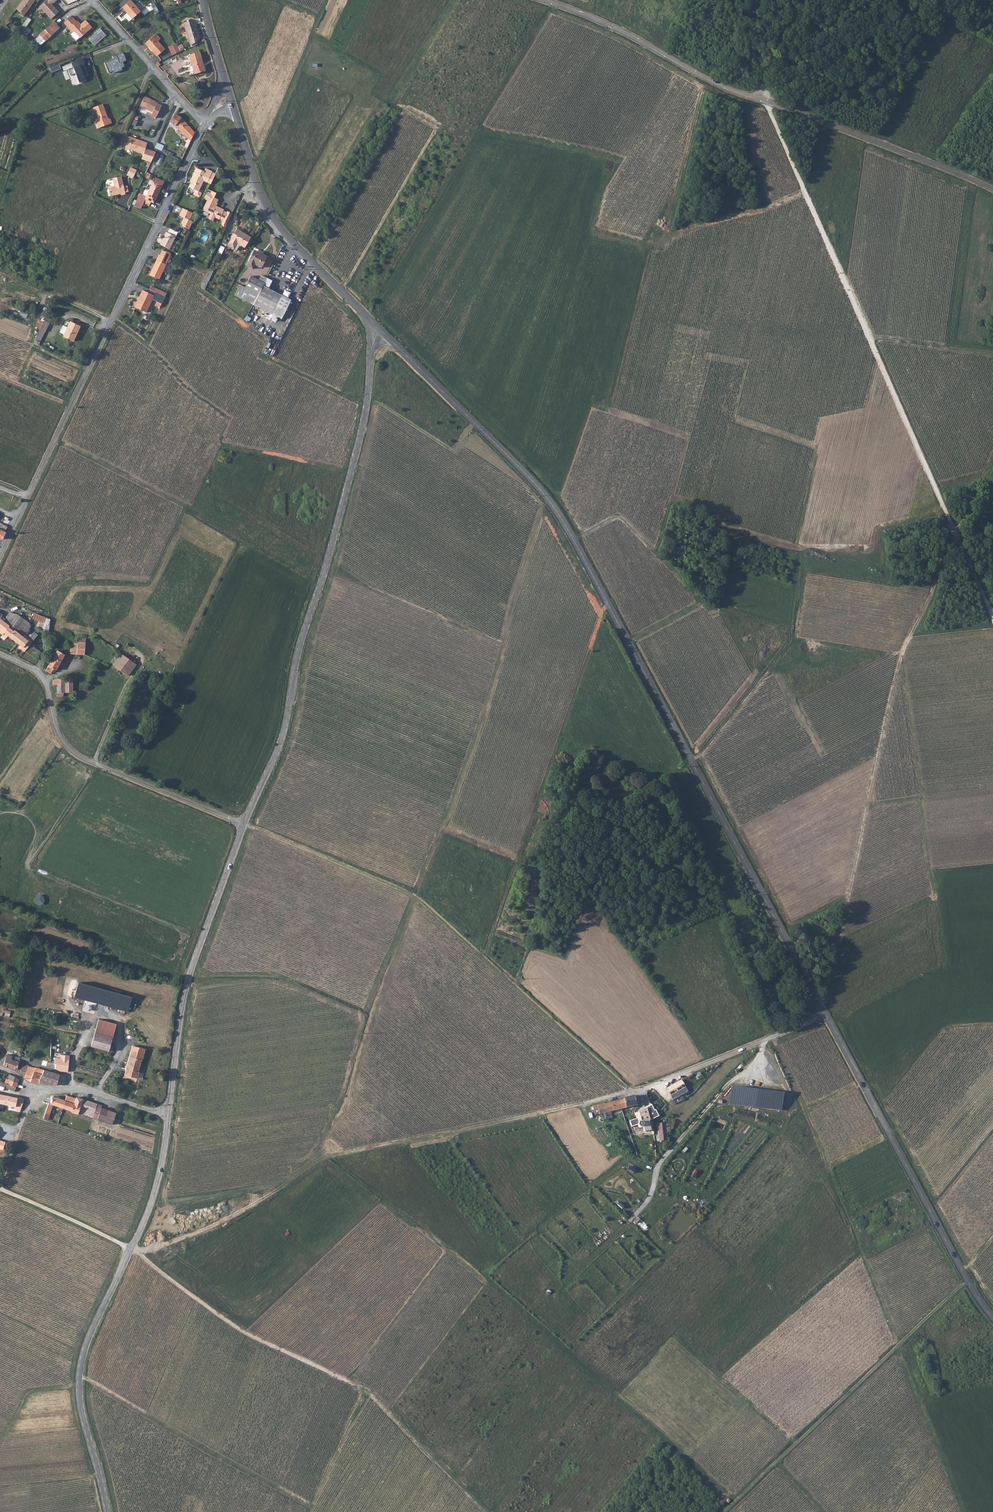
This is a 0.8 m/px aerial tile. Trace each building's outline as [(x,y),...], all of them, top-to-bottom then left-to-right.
[(15,9),(23,16),(34,1),(33,0),(22,0),(15,9)] [(39,7),(50,20),(58,12),(51,5),(57,0),(46,0),(39,7)] [(131,1),(123,8),(133,19),(141,12),(131,1)] [(22,31),(30,20),(27,17),(19,29),(22,31)] [(72,17),(64,24),(73,33),(75,32),(81,38),(93,28),(86,20),(81,25),(78,21),(77,22),(72,17)] [(184,23),(190,46),(200,41),(195,25),(194,25),(193,20),(189,21),(188,20),(187,20),(186,21),(187,22),(184,23)] [(54,22),(39,36),(46,43),(61,28),(54,22)] [(99,28),(87,39),(93,46),(105,35),(99,28)] [(156,34),(146,44),(158,57),(165,50),(158,42),(161,40),(156,34)] [(172,56),(181,51),(176,43),(168,48),(172,56)] [(199,52),(189,55),(195,74),(205,71),(199,52)] [(125,61),(122,53),(111,57),(112,60),(103,63),(107,73),(111,72),(112,74),(121,70),(120,68),(123,67),(121,62),(125,61)] [(83,59),(71,63),(73,68),(68,70),(71,76),(76,74),(79,83),(86,80),(84,76),(87,75),(83,64),(85,63),(83,59)] [(145,97),(140,107),(152,113),(150,117),(155,119),(161,106),(157,104),(157,103),(145,97)] [(102,105),(92,108),(96,119),(95,119),(98,129),(111,124),(109,120),(106,119),(102,105)] [(187,137),(191,141),(194,134),(193,131),(182,117),(177,112),(170,120),(178,128),(187,137)] [(134,115),(130,124),(134,126),(138,117),(134,115)] [(140,160),(150,163),(155,152),(144,149),(146,143),(134,140),(134,141),(132,140),(131,139),(127,138),(124,149),(141,154),(140,160)] [(204,180),(208,182),(211,174),(212,171),(206,168),(204,171),(196,167),(190,180),(192,181),(189,186),(196,190),(194,194),(200,197),(202,193),(199,191),(204,180)] [(129,168),(126,176),(132,179),(136,171),(129,168)] [(114,186),(108,188),(110,197),(121,194),(121,196),(125,195),(121,177),(112,179),(114,186)] [(155,182),(149,193),(147,198),(147,199),(155,202),(163,186),(155,182)] [(206,201),(201,211),(208,214),(207,219),(212,222),(214,218),(221,221),(220,226),(225,228),(231,214),(214,206),(217,200),(213,198),(214,193),(207,190),(203,199),(206,201)] [(147,198),(142,196),(140,195),(134,207),(141,210),(144,203),(145,203),(147,199),(147,198)] [(192,214),(181,209),(178,216),(182,218),(180,223),(181,227),(188,231),(192,222),(189,220),(192,214)] [(168,229),(167,233),(175,237),(177,232),(168,229)] [(237,229),(231,240),(225,237),(222,243),(237,252),(241,245),(245,248),(251,237),(247,235),(237,229)] [(165,232),(158,245),(168,250),(175,237),(167,233),(165,232)] [(161,249),(159,254),(167,258),(170,253),(161,249)] [(268,257),(262,255),(262,256),(254,251),(247,264),(254,268),(256,265),(262,268),(268,257)] [(158,253),(148,274),(158,278),(167,258),(159,254),(158,253)] [(213,271),(210,269),(201,287),(204,289),(213,271)] [(240,286),(235,296),(272,315),(277,318),(281,320),(290,301),(268,289),(272,281),(260,275),(258,281),(250,277),(244,288),(240,286)] [(159,292),(161,289),(150,284),(148,287),(155,290),(159,292)] [(159,292),(155,290),(153,294),(142,290),(134,306),(145,311),(152,297),(161,302),(164,295),(159,292)] [(40,341),(48,322),(38,318),(35,326),(38,328),(34,339),(40,341)] [(71,321),(64,336),(74,340),(81,326),(71,321)] [(5,636),(7,637),(8,635),(17,642),(22,636),(14,630),(13,631),(8,627),(10,626),(3,621),(5,618),(2,616),(2,614),(0,613),(0,612),(0,631),(5,636)] [(33,641),(25,634),(31,626),(28,621),(17,613),(9,612),(7,615),(5,618),(3,621),(10,626),(8,627),(13,631),(14,630),(22,636),(17,642),(22,646),(21,648),(25,651),(26,649),(31,643),(33,641)] [(45,628),(46,624),(50,625),(50,618),(44,616),(39,614),(35,612),(33,619),(38,621),(37,626),(45,628)] [(70,647),(70,653),(77,653),(78,642),(70,641),(70,647)] [(78,641),(78,642),(77,653),(84,654),(86,642),(78,641)] [(37,658),(41,652),(31,643),(26,649),(37,658)] [(50,673),(53,668),(56,669),(65,654),(64,653),(58,650),(57,650),(45,670),(50,673)] [(129,675),(132,671),(137,664),(122,653),(116,660),(114,658),(112,661),(114,663),(114,664),(129,675)] [(73,692),(73,679),(65,678),(65,685),(65,692),(73,692)] [(113,1038),(95,1033),(91,1047),(109,1052),(113,1038)] [(143,1061),(146,1050),(132,1046),(125,1075),(137,1078),(139,1072),(139,1071),(142,1060),(143,1061)] [(18,1070),(20,1058),(7,1055),(4,1066),(18,1070)] [(68,1072),(69,1059),(55,1057),(54,1063),(57,1063),(56,1069),(60,1071),(68,1072)] [(29,1069),(28,1069),(29,1066),(29,1065),(23,1064),(21,1073),(26,1077),(29,1069)] [(41,1075),(42,1076),(44,1070),(35,1067),(35,1066),(31,1066),(29,1066),(28,1069),(29,1069),(26,1077),(25,1079),(30,1082),(39,1084),(39,1083),(41,1075)] [(60,1075),(49,1071),(48,1077),(42,1076),(41,1075),(39,1083),(57,1086),(60,1075)] [(0,1081),(0,1082),(0,1089),(0,1090),(1,1088),(3,1088),(4,1087),(5,1088),(5,1087),(7,1084),(9,1085),(11,1081),(12,1076),(9,1075),(8,1075),(5,1083),(0,1081)] [(691,1090),(684,1078),(682,1080),(688,1091),(691,1090)] [(683,1089),(685,1093),(688,1091),(682,1080),(667,1088),(671,1096),(672,1096),(683,1089)] [(782,1093),(730,1087),(729,1105),(780,1110),(782,1093)] [(7,1105),(9,1096),(4,1095),(0,1094),(0,1103),(7,1105)] [(116,1113),(102,1108),(97,1106),(98,1104),(92,1102),(77,1097),(77,1098),(67,1095),(65,1100),(66,1100),(64,1108),(73,1111),(72,1113),(78,1114),(79,1113),(98,1120),(100,1114),(115,1119),(116,1113)] [(15,1110),(21,1111),(25,1099),(18,1098),(9,1096),(7,1105),(16,1107),(15,1110)] [(51,1114),(53,1107),(54,1104),(56,1105),(64,1108),(66,1100),(65,1100),(53,1096),(50,1103),(49,1102),(47,1108),(46,1112),(51,1114)] [(626,1108),(631,1107),(636,1105),(634,1096),(624,1099),(624,1100),(619,1101),(621,1109),(626,1108)] [(598,1114),(598,1115),(604,1114),(611,1112),(621,1109),(619,1101),(605,1105),(598,1106),(598,1105),(594,1106),(595,1110),(594,1111),(595,1115),(598,1114)] [(650,1120),(659,1117),(657,1113),(656,1110),(655,1110),(652,1105),(650,1106),(649,1103),(648,1104),(646,1104),(647,1107),(646,1107),(646,1109),(641,1111),(641,1112),(635,1114),(636,1117),(634,1118),(634,1120),(632,1121),(634,1127),(635,1130),(639,1128),(639,1132),(642,1132),(642,1128),(643,1128),(644,1132),(651,1131),(651,1130),(649,1121),(650,1121),(650,1120)] [(98,1120),(112,1125),(115,1119),(100,1114),(98,1120)] [(667,1141),(666,1135),(666,1133),(670,1132),(670,1125),(672,1125),(672,1117),(668,1117),(668,1124),(657,1125),(658,1136),(658,1141),(667,1141)] [(600,1126),(595,1130),(602,1141),(607,1137),(600,1126)] [(636,1168),(648,1171),(650,1164),(638,1161),(636,1168)]
